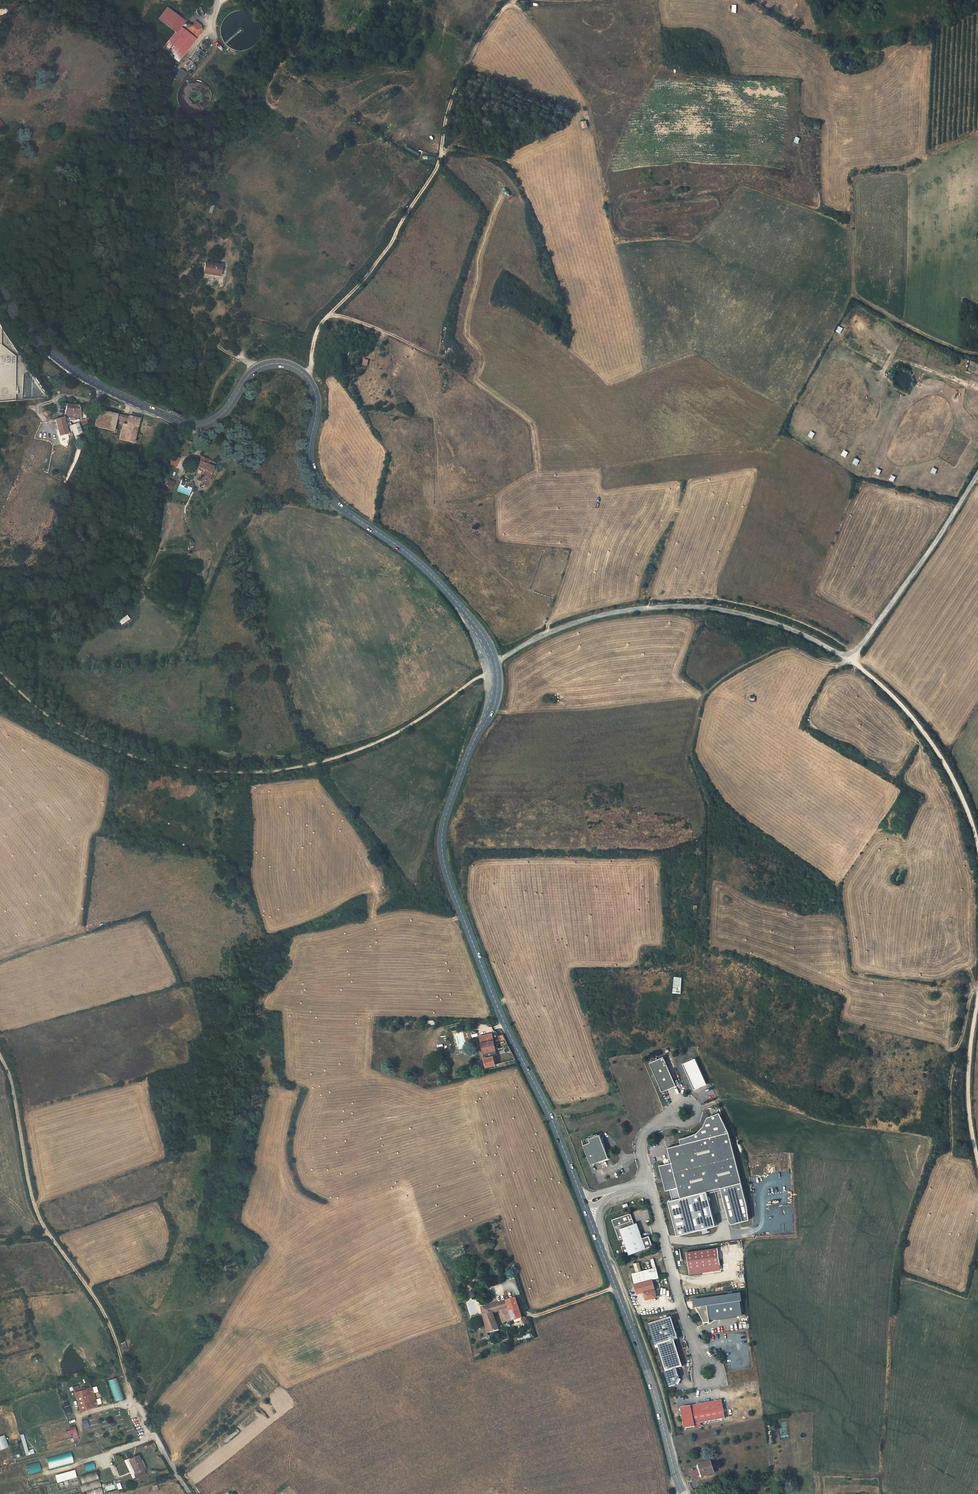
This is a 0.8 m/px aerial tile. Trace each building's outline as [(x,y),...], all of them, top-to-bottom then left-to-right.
[(180,23),(185,17),(169,3),(159,15),(176,29),(180,23)] [(204,25),(196,19),(192,24),(188,21),(184,26),(196,35),(204,25)] [(184,26),(180,23),(176,29),(162,45),(178,57),(196,35),(184,26)] [(205,49),(199,44),(193,51),(192,54),(191,56),(192,56),(190,59),(189,58),(184,64),(190,68),(191,66),(193,66),(195,64),(195,63),(195,62),(195,61),(196,60),(197,59),(199,60),(200,58),(198,54),(200,52),(201,53),(205,49)] [(187,70),(182,67),(175,75),(180,79),(187,70)] [(420,152),(407,145),(405,149),(418,156),(420,152)] [(221,275),(223,265),(206,262),(205,273),(221,275)] [(78,405),(65,405),(65,412),(64,417),(79,417),(80,417),(78,405)] [(100,411),(97,411),(94,427),(112,432),(114,422),(121,424),(118,439),(137,444),(140,434),(135,433),(137,419),(100,411)] [(65,418),(64,417),(56,420),(58,429),(65,427),(64,423),(66,422),(65,418)] [(77,423),(69,426),(70,430),(73,429),(75,435),(81,432),(77,423)] [(173,454),(170,464),(175,466),(178,456),(173,454)] [(204,469),(211,472),(214,466),(208,463),(210,459),(201,456),(197,466),(204,469)] [(211,472),(204,469),(201,478),(204,479),(208,480),(209,477),(211,472)] [(127,615),(118,619),(120,624),(129,620),(127,615)] [(672,993),(681,994),(682,977),(674,977),(672,993)] [(480,1036),(482,1044),(495,1040),(493,1032),(480,1036)] [(482,1044),(483,1048),(487,1068),(496,1065),(494,1056),(493,1057),(492,1051),(496,1050),(497,1050),(503,1047),(503,1046),(504,1046),(502,1039),(506,1037),(505,1034),(500,1035),(501,1039),(495,1040),(482,1044)] [(505,1055),(507,1062),(517,1059),(514,1052),(505,1055)] [(648,1063),(662,1091),(676,1084),(662,1056),(648,1063)] [(695,1058),(683,1064),(694,1090),(707,1084),(695,1058)] [(678,1134),(679,1139),(667,1142),(670,1157),(658,1159),(660,1170),(661,1173),(664,1184),(676,1182),(678,1192),(706,1187),(720,1184),(739,1181),(729,1130),(720,1111),(711,1114),(704,1119),(698,1127),(689,1131),(678,1134)] [(604,1132),(589,1138),(593,1149),(590,1150),(593,1157),(595,1157),(597,1161),(613,1156),(604,1132)] [(622,1248),(625,1257),(653,1247),(649,1237),(638,1241),(636,1236),(640,1234),(637,1224),(633,1225),(632,1220),(629,1221),(627,1215),(612,1221),(619,1241),(624,1239),(626,1246),(622,1248)] [(700,1267),(719,1264),(716,1248),(685,1252),(688,1274),(701,1272),(700,1267)] [(656,1267),(642,1270),(645,1281),(658,1277),(656,1267)] [(642,1270),(631,1273),(636,1293),(642,1291),(644,1300),(656,1297),(652,1283),(659,1281),(658,1277),(645,1281),(642,1270)] [(740,1293),(692,1300),(693,1308),(696,1308),(704,1324),(710,1323),(709,1320),(742,1315),(740,1301),(742,1301),(740,1293)] [(523,1325),(513,1299),(504,1301),(512,1322),(515,1321),(518,1328),(523,1325)] [(486,1335),(497,1331),(493,1319),(491,1314),(495,1313),(502,1311),(507,1324),(512,1322),(504,1301),(479,1308),(485,1328),(485,1329),(484,1330),(485,1330),(485,1331),(486,1331),(486,1335)] [(671,1317),(648,1326),(656,1347),(659,1346),(668,1371),(666,1372),(671,1387),(677,1385),(683,1376),(680,1368),(684,1366),(675,1340),(679,1338),(671,1317)] [(117,1378),(108,1381),(115,1402),(124,1399),(117,1378)] [(96,1406),(90,1388),(75,1393),(80,1410),(96,1406)] [(709,1400),(712,1418),(726,1416),(723,1398),(709,1400)] [(709,1400),(686,1404),(681,1407),(685,1425),(687,1427),(702,1425),(702,1420),(712,1418),(709,1400)] [(66,1430),(70,1442),(79,1439),(75,1427),(66,1430)] [(32,1449),(28,1450),(23,1434),(20,1435),(26,1455),(33,1453),(32,1449)] [(0,1437),(0,1450),(8,1447),(4,1436),(0,1437)] [(10,1442),(15,1456),(21,1454),(17,1440),(10,1442)] [(73,1462),(71,1452),(47,1458),(50,1469),(73,1462)] [(136,1473),(145,1469),(138,1456),(128,1461),(136,1473)] [(41,1471),(39,1462),(27,1465),(29,1474),(41,1471)] [(95,1469),(93,1462),(84,1465),(86,1472),(95,1469)] [(710,1462),(697,1466),(700,1478),(714,1474),(710,1462)] [(77,1477),(75,1470),(56,1475),(58,1483),(77,1477)] [(79,1476),(81,1484),(79,1485),(81,1493),(87,1491),(87,1493),(102,1493),(97,1472),(79,1476)]
